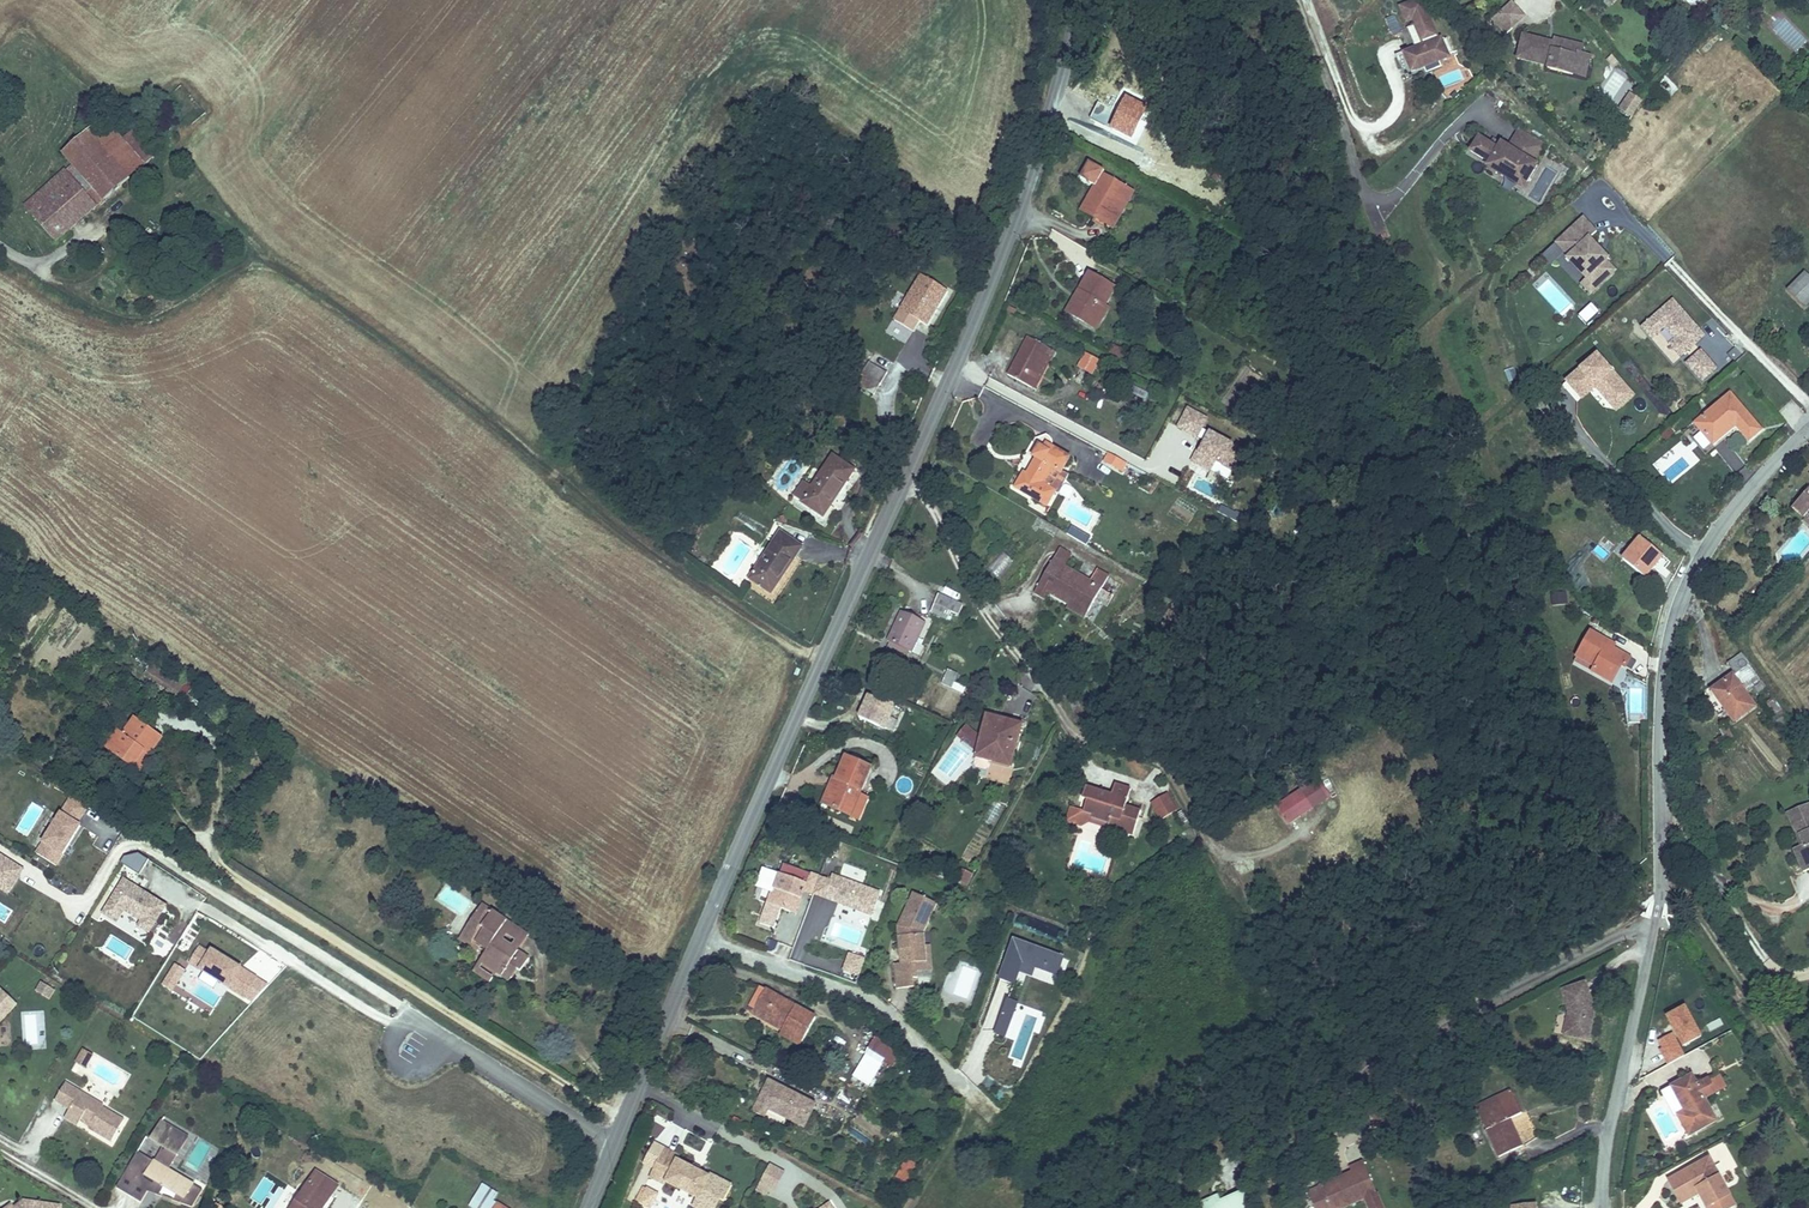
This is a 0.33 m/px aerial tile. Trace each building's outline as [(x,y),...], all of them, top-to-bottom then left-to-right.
[(1503,8),(1513,19),(1526,7),(1519,0),(1512,0),(1503,8)] [(1418,2),(1401,9),(1407,22),(1412,19),(1416,26),(1401,33),(1417,70),(1422,68),(1426,66),(1429,74),(1441,69),(1438,61),(1447,57),(1446,56),(1452,53),(1446,39),(1439,42),(1431,24),(1428,25),(1418,2)] [(1527,28),(1522,51),(1552,58),(1551,61),(1589,69),(1593,48),(1584,46),(1586,37),(1581,36),(1575,36),(1566,35),(1558,33),(1557,35),(1556,39),(1549,37),(1550,34),(1527,28)] [(1111,129),(1132,140),(1146,110),(1126,101),(1111,129)] [(125,170),(140,156),(116,130),(100,112),(84,126),(125,170)] [(140,156),(152,145),(128,120),(116,130),(140,156)] [(125,170),(84,126),(61,147),(69,157),(102,192),(125,170)] [(1531,164),(1542,147),(1517,131),(1507,149),(1500,145),(1496,150),(1483,142),(1481,145),(1476,142),(1469,153),(1487,164),(1486,166),(1499,174),(1511,182),(1514,177),(1524,183),(1535,167),(1531,164)] [(102,192),(69,157),(46,179),(54,187),(70,174),(95,198),(102,192)] [(1081,212),(1107,228),(1129,192),(1102,176),(1105,171),(1089,162),(1080,176),(1097,186),(1081,212)] [(54,187),(46,179),(20,203),(53,236),(95,198),(70,174),(54,187)] [(1511,182),(1499,174),(1498,176),(1520,190),(1524,183),(1514,177),(1511,182)] [(1129,192),(1107,228),(1112,231),(1134,195),(1129,192)] [(1584,209),(1557,234),(1566,244),(1590,268),(1583,274),(1592,285),(1617,261),(1607,251),(1609,249),(1591,229),(1598,222),(1584,209)] [(923,228),(932,230),(935,217),(926,215),(923,228)] [(1553,257),(1566,244),(1557,234),(1544,247),(1553,257)] [(180,254),(173,264),(177,267),(184,257),(180,254)] [(1808,288),(1808,264),(1805,259),(1785,277),(1800,295),(1808,288)] [(910,303),(937,319),(958,284),(932,268),(910,303)] [(141,294),(153,284),(138,269),(128,281),(141,294)] [(1069,312),(1092,326),(1104,307),(1114,289),(1091,275),(1069,312)] [(1673,365),(1706,336),(1673,298),(1640,327),(1673,365)] [(1589,324),(1599,309),(1589,302),(1578,317),(1589,324)] [(1104,307),(1092,326),(1098,330),(1110,310),(1104,307)] [(863,377),(884,389),(916,333),(897,321),(863,377)] [(1007,377),(1030,388),(1045,358),(1050,349),(1028,337),(1007,377)] [(1593,391),(1615,414),(1636,395),(1596,352),(1563,383),(1581,402),(1593,391)] [(1080,368),(1090,374),(1097,361),(1087,355),(1080,368)] [(1045,358),(1030,388),(1037,392),(1053,361),(1045,358)] [(1509,381),(1517,377),(1513,368),(1505,371),(1509,381)] [(1749,442),(1763,430),(1731,393),(1693,425),(1712,447),(1736,427),(1749,442)] [(1190,465),(1233,477),(1243,445),(1203,433),(1208,416),(1183,408),(1177,431),(1198,437),(1190,465)] [(1045,454),(1052,458),(1054,459),(1061,443),(1041,433),(1037,441),(1028,437),(1023,448),(1027,450),(1020,469),(1016,468),(1011,478),(1045,494),(1052,479),(1043,475),(1035,472),(1045,454)] [(1128,462),(1133,453),(1114,443),(1110,452),(1128,462)] [(1106,452),(1101,462),(1122,472),(1127,462),(1106,452)] [(818,484),(808,500),(834,516),(863,471),(838,454),(818,484)] [(1043,475),(1052,458),(1045,454),(1035,472),(1043,475)] [(1799,503),(1807,493),(1808,491),(1808,470),(1788,490),(1799,503)] [(801,495),(808,500),(818,484),(812,480),(801,495)] [(1086,544),(1092,535),(1079,527),(1073,536),(1086,544)] [(1619,545),(1642,567),(1661,546),(1638,527),(1619,545)] [(757,573),(780,589),(808,545),(786,531),(757,573)] [(1058,537),(1051,548),(1064,555),(1070,545),(1058,537)] [(1035,575),(1071,594),(1074,590),(1093,601),(1111,567),(1100,560),(1094,572),(1064,555),(1051,548),(1035,575)] [(997,578),(1012,561),(1002,552),(987,569),(997,578)] [(930,602),(948,611),(952,602),(959,607),(965,594),(940,582),(930,602)] [(1074,590),(1071,594),(1069,597),(1087,608),(1093,601),(1074,590)] [(888,626),(891,627),(909,636),(914,639),(919,627),(927,612),(903,599),(888,626)] [(1595,650),(1604,659),(1612,650),(1615,653),(1624,644),(1609,629),(1600,621),(1604,617),(1591,605),(1571,627),(1587,644),(1582,648),(1589,655),(1595,650)] [(1600,621),(1609,629),(1613,625),(1604,617),(1600,621)] [(909,636),(891,627),(887,635),(905,644),(909,636)] [(927,631),(919,627),(914,639),(922,642),(927,631)] [(1744,681),(1763,668),(1747,645),(1739,636),(1723,647),(1733,660),(1721,669),(1725,675),(1713,683),(1731,709),(1754,694),(1744,681)] [(1598,664),(1604,659),(1595,650),(1589,655),(1598,664)] [(942,674),(953,678),(960,662),(950,657),(942,674)] [(1630,689),(1630,712),(1644,712),(1644,689),(1630,689)] [(864,697),(858,721),(884,727),(883,733),(897,736),(903,707),(884,703),(885,702),(864,697)] [(973,748),(1011,759),(1025,716),(987,704),(979,728),(965,714),(955,727),(975,742),(973,748)] [(148,754),(160,737),(162,735),(132,714),(120,732),(116,729),(104,747),(130,765),(141,750),(148,754)] [(818,795),(849,809),(858,788),(871,759),(847,749),(838,769),(829,766),(818,795)] [(911,791),(912,780),(898,779),(897,791),(911,791)] [(1144,803),(1142,802),(1128,798),(1132,784),(1119,779),(1114,788),(1093,781),(1093,784),(1088,797),(1094,800),(1092,808),(1097,811),(1096,815),(1111,819),(1109,824),(1135,831),(1144,803)] [(1275,801),(1285,823),(1332,801),(1321,779),(1275,801)] [(858,788),(849,809),(858,812),(867,792),(858,788)] [(1808,857),(1808,791),(1808,788),(1786,798),(1795,819),(1799,817),(1805,830),(1800,832),(1793,835),(1798,846),(1803,844),(1808,857)] [(1170,792),(1150,803),(1159,821),(1180,810),(1170,792)] [(82,811),(87,804),(70,793),(66,801),(82,811)] [(54,861),(79,822),(76,820),(82,811),(66,801),(35,849),(54,861)] [(994,801),(984,820),(993,825),(1004,805),(994,801)] [(1795,819),(1800,832),(1805,830),(1799,817),(1795,819)] [(1803,859),(1808,857),(1803,844),(1798,846),(1803,859)] [(138,870),(148,855),(138,848),(123,852),(119,858),(138,870)] [(22,866),(0,852),(0,885),(7,890),(22,866)] [(811,897),(878,917),(886,891),(831,875),(830,878),(783,865),(780,874),(761,868),(756,886),(770,890),(766,905),(806,916),(811,897)] [(958,869),(955,883),(969,886),(972,872),(958,869)] [(148,928),(165,901),(123,875),(100,911),(114,919),(123,905),(140,916),(137,921),(148,928)] [(903,930),(926,887),(918,883),(903,917),(903,930)] [(942,894),(926,887),(903,930),(904,950),(897,951),(897,978),(917,978),(917,968),(921,967),(922,958),(921,949),(931,949),(932,934),(931,918),(942,894)] [(486,905),(476,898),(460,924),(480,937),(486,940),(480,951),(497,961),(503,965),(511,953),(519,960),(525,963),(532,948),(519,940),(494,926),(505,911),(488,900),(486,905)] [(529,925),(505,911),(494,926),(519,940),(529,925)] [(480,937),(460,924),(454,933),(474,945),(480,937)] [(938,933),(932,934),(931,949),(921,949),(922,958),(937,958),(938,933)] [(1031,977),(1034,970),(1058,977),(1065,957),(1011,940),(999,980),(1016,986),(1020,973),(1031,977)] [(200,943),(191,959),(246,993),(258,974),(213,946),(210,950),(200,943)] [(497,961),(480,951),(473,964),(490,974),(497,961)] [(511,953),(503,965),(513,971),(519,960),(511,953)] [(859,978),(865,957),(847,953),(842,974),(859,978)] [(173,964),(161,986),(172,992),(185,970),(173,964)] [(1586,969),(1564,976),(1571,998),(1566,1020),(1589,1025),(1595,998),(1586,969)] [(50,1000),(55,990),(40,982),(34,992),(50,1000)] [(17,999),(1,984),(0,985),(0,1017),(17,999)] [(803,1038),(816,1016),(764,986),(754,1004),(783,1021),(781,1025),(803,1038)] [(995,1035),(1008,1038),(1017,1002),(1004,999),(995,1035)] [(783,1021),(754,1004),(749,1012),(779,1029),(781,1025),(783,1021)] [(1686,1005),(1665,1016),(1674,1032),(1655,1043),(1667,1065),(1686,1055),(1682,1048),(1703,1037),(1686,1005)] [(45,1011),(22,1011),(22,1048),(46,1047),(45,1011)] [(775,1035),(798,1047),(803,1038),(781,1025),(779,1029),(775,1035)] [(873,1041),(857,1068),(874,1079),(890,1052),(873,1041)] [(81,1050),(75,1065),(87,1069),(92,1054),(81,1050)] [(874,1079),(857,1068),(853,1075),(870,1086),(874,1079)] [(1691,1129),(1720,1114),(1698,1068),(1675,1079),(1686,1103),(1680,1106),(1691,1129)] [(67,1106),(80,1114),(89,1120),(87,1123),(109,1136),(122,1114),(101,1101),(102,1100),(65,1077),(54,1095),(68,1104),(67,1106)] [(1716,1091),(1724,1088),(1721,1078),(1713,1081),(1716,1091)] [(786,1115),(784,1119),(801,1127),(815,1103),(770,1079),(756,1104),(767,1109),(768,1106),(786,1115)] [(1410,1106),(1402,1087),(1388,1093),(1397,1111),(1410,1106)] [(849,1105),(855,1095),(841,1088),(836,1098),(849,1105)] [(1502,1101),(1501,1098),(1497,1090),(1479,1098),(1482,1105),(1499,1146),(1526,1136),(1515,1109),(1521,1107),(1516,1095),(1502,1101)] [(773,1113),(784,1119),(786,1115),(768,1106),(767,1109),(756,1104),(752,1112),(762,1117),(773,1113)] [(67,1106),(63,1113),(76,1121),(80,1114),(67,1106)] [(1410,1106),(1397,1111),(1401,1122),(1416,1117),(1410,1106)] [(135,1146),(114,1182),(138,1197),(145,1185),(147,1182),(154,1185),(152,1188),(158,1191),(164,1182),(173,1188),(169,1195),(179,1198),(190,1180),(166,1165),(185,1132),(159,1117),(149,1134),(160,1141),(152,1156),(135,1146)] [(684,1166),(672,1160),(675,1155),(659,1147),(649,1168),(666,1176),(663,1183),(693,1198),(697,1190),(703,1176),(691,1170),(684,1166)] [(1398,1198),(1376,1148),(1362,1154),(1364,1158),(1366,1162),(1352,1168),(1351,1164),(1331,1172),(1341,1195),(1358,1188),(1360,1191),(1377,1184),(1386,1203),(1398,1198)] [(1736,1197),(1712,1151),(1670,1171),(1680,1196),(1698,1187),(1709,1207),(1713,1207),(1736,1197)] [(895,1177),(906,1182),(915,1163),(904,1158),(895,1177)] [(1352,1168),(1366,1162),(1364,1158),(1351,1164),(1352,1168)] [(756,1191),(765,1195),(768,1188),(775,1191),(785,1171),(769,1164),(756,1191)] [(286,1207),(319,1207),(335,1183),(312,1168),(286,1207)] [(666,1176),(649,1168),(644,1177),(661,1186),(663,1183),(666,1176)] [(1341,1195),(1331,1172),(1320,1177),(1330,1200),(1341,1195)] [(1264,1204),(1251,1175),(1230,1185),(1223,1187),(1221,1182),(1201,1190),(1208,1207),(1255,1207),(1264,1204)] [(200,1185),(190,1180),(179,1198),(190,1203),(200,1185)] [(650,1207),(657,1193),(647,1188),(639,1202),(650,1207)] [(1343,1199),(1360,1191),(1358,1188),(1341,1195),(1343,1199)] [(705,1194),(697,1190),(693,1198),(689,1206),(693,1207),(698,1207),(705,1194)] [(1545,1190),(1520,1191),(1520,1207),(1546,1207),(1545,1190)] [(61,1203),(26,1198),(25,1198),(27,1203),(15,1207),(14,1203),(11,1198),(0,1204),(0,1207),(60,1207),(61,1203)] [(25,1198),(14,1203),(15,1207),(27,1203),(25,1198)]
